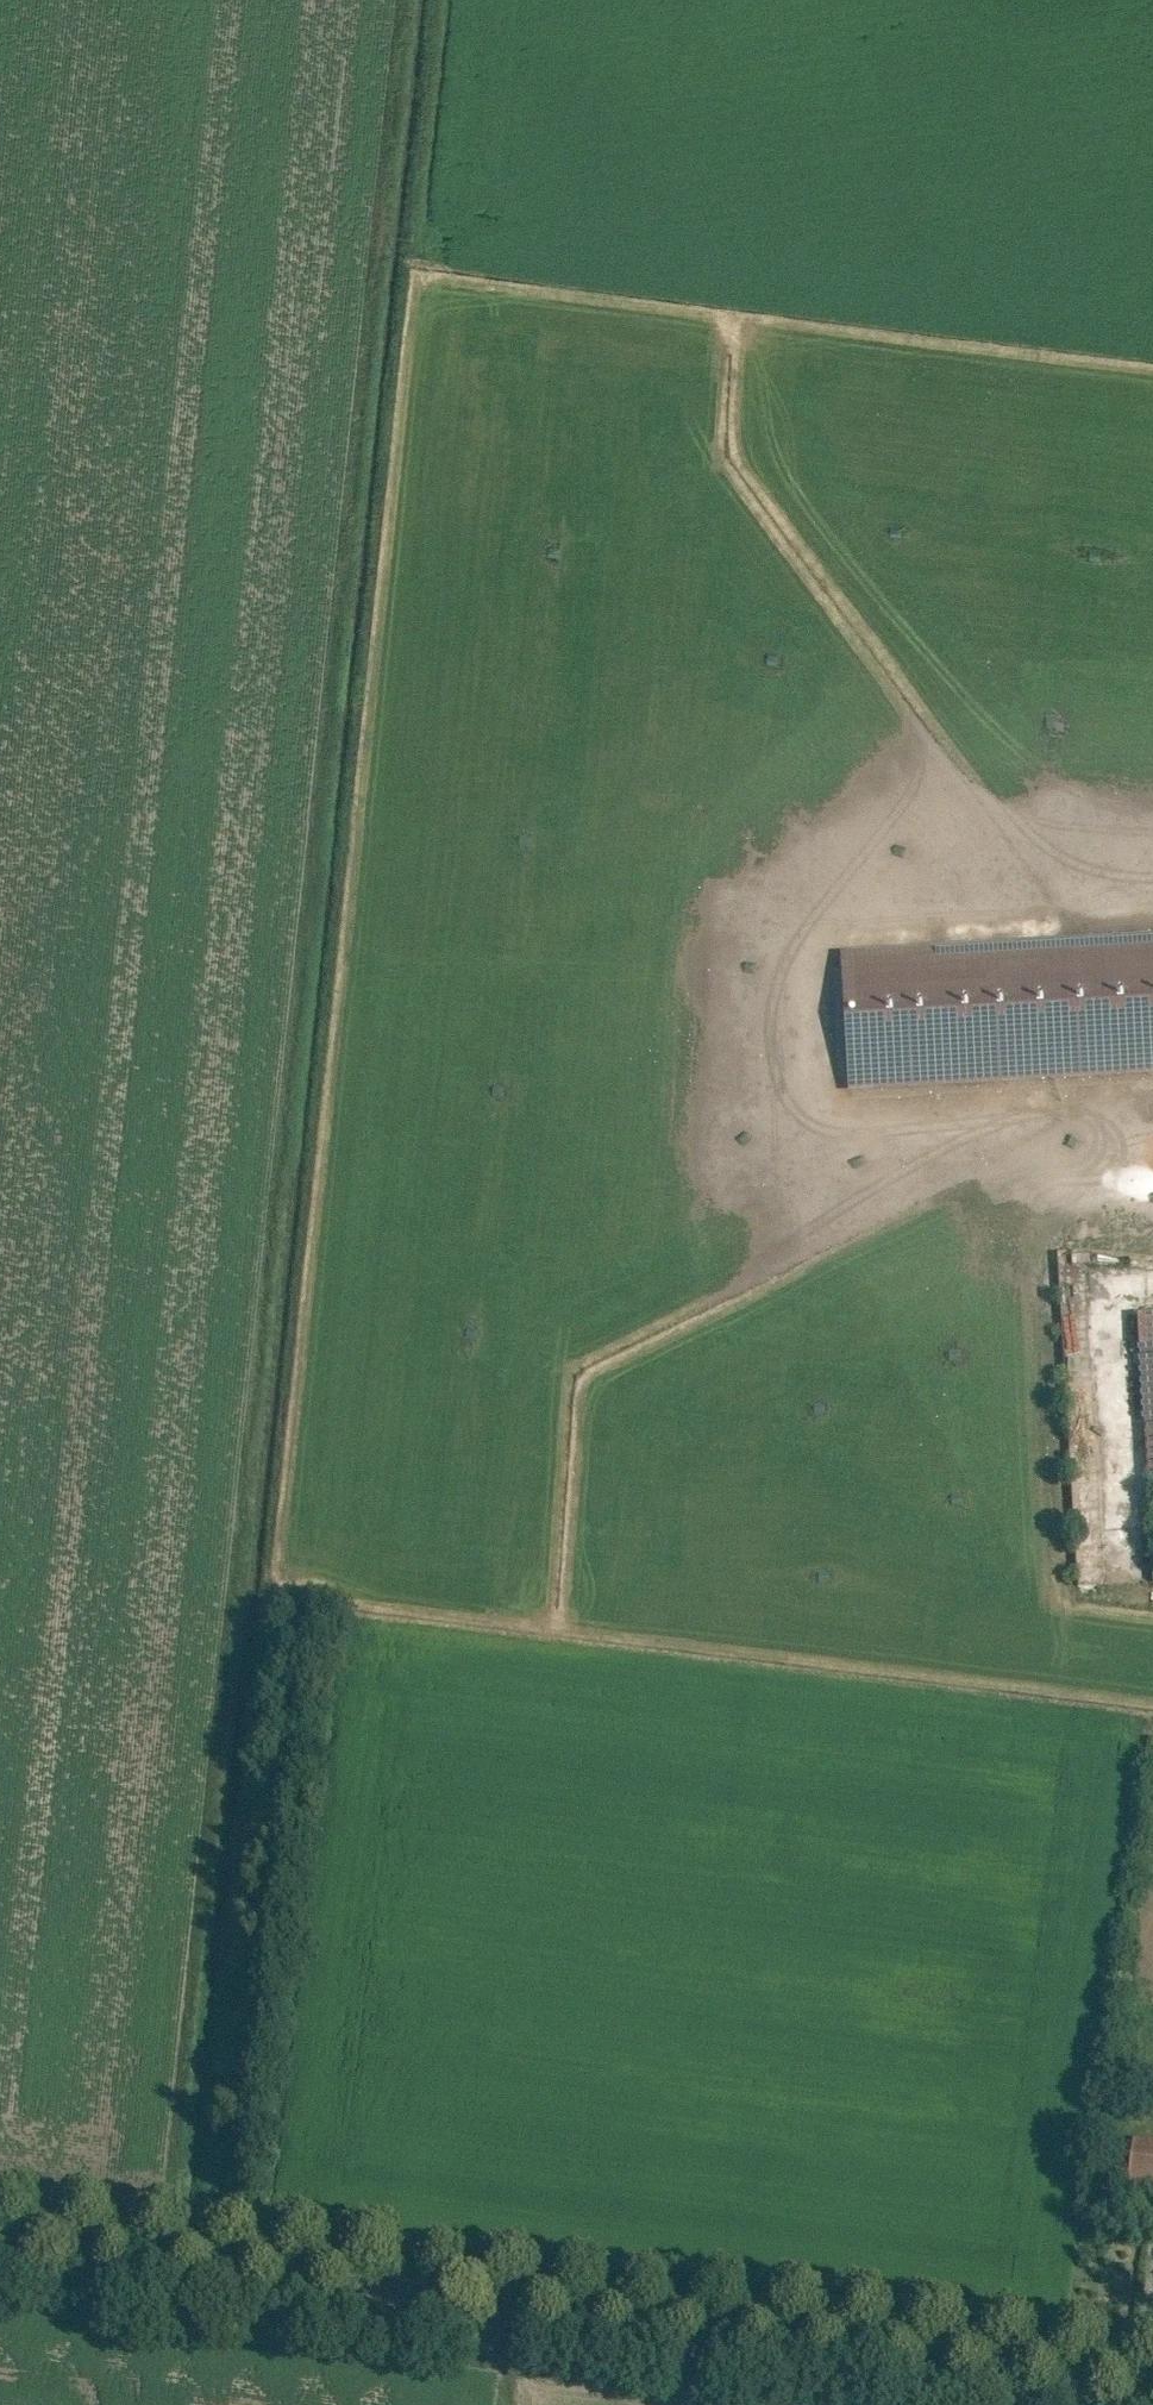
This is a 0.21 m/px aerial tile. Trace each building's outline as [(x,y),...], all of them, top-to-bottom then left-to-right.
[(838,955),(847,1097),(1152,1079),(1152,936),(838,955)] [(1136,1318),(1144,1487),(1152,1486),(1152,1318),(1136,1318)] [(1119,2191),(1152,2196),(1152,2146),(1126,2142),(1119,2191)]
